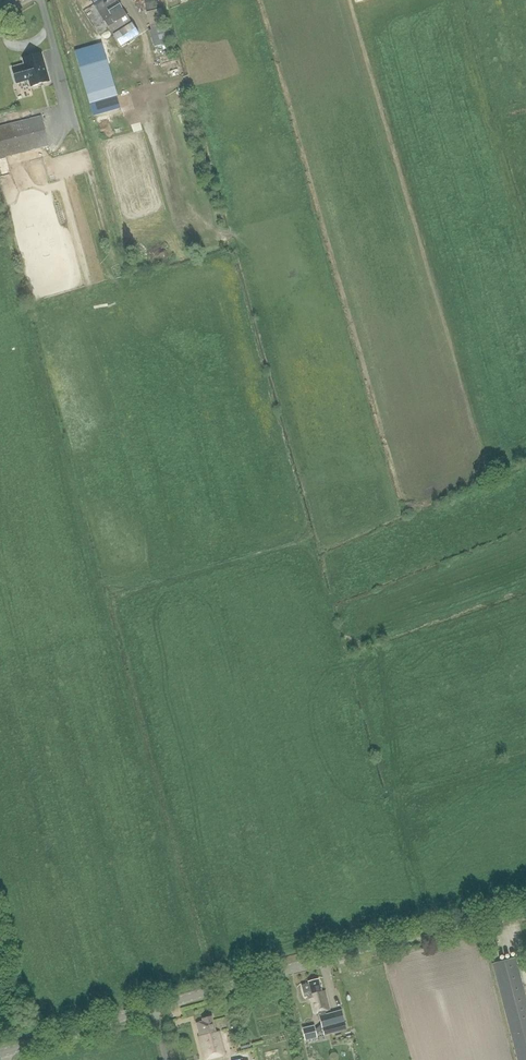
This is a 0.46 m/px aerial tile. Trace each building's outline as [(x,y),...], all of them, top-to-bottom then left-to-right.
[(139,35),(117,0),(116,1),(115,0),(90,0),(94,6),(94,5),(103,20),(103,19),(121,46),(139,35)] [(147,11),(155,9),(153,0),(144,0),(147,11)] [(171,43),(162,9),(147,13),(151,30),(150,31),(155,47),(171,43)] [(107,60),(102,43),(75,51),(80,68),(107,60)] [(23,67),(11,71),(17,86),(29,81),(31,88),(49,82),(40,55),(21,61),(23,67)] [(0,126),(0,158),(38,149),(30,119),(0,126)] [(517,1059),(525,1059),(525,997),(516,957),(492,964),(517,1059)] [(319,1013),(322,1024),(315,1030),(314,1025),(302,1028),(305,1040),(317,1038),(316,1034),(323,1028),(325,1035),(338,1031),(338,1030),(345,1028),(341,1011),(333,1013),(326,1015),(325,1012),(330,1011),(325,991),(321,992),(318,980),(308,982),(309,984),(303,986),(306,996),(308,996),(309,1000),(310,1003),(311,1002),(314,1015),(319,1013)] [(203,1022),(196,1024),(200,1037),(199,1037),(205,1059),(226,1054),(225,1050),(221,1034),(220,1032),(216,1032),(212,1017),(202,1019),(203,1022)]
